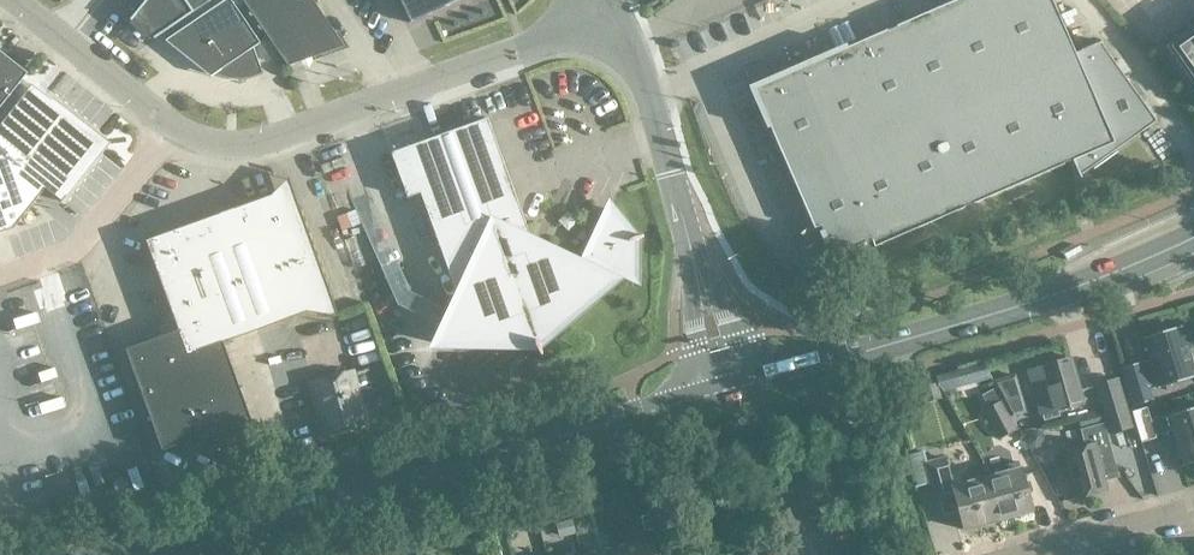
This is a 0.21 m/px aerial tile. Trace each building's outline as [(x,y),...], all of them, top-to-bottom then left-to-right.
[(145,7),(142,5),(134,15),(135,16),(136,15),(150,26),(152,23),(159,33),(158,34),(159,36),(212,0),(151,0),(145,7)] [(238,79),(243,79),(250,78),(253,77),(256,76),(258,75),(262,73),(254,47),(260,43),(231,0),(226,0),(165,40),(210,77),(213,74),(215,75),(219,76),(228,78),(234,79),(238,79)] [(288,66),(344,47),(313,0),(242,0),(288,66)] [(410,23),(461,0),(400,0),(410,23)] [(847,50),(846,46),(840,49),(841,52),(753,91),(768,124),(765,125),(767,131),(770,130),(815,231),(821,228),(835,260),(873,243),(875,249),(1073,161),(1081,179),(1082,179),(1081,176),(1157,122),(1100,44),(1102,44),(1102,42),(1075,54),(1051,0),(960,0),(847,50)] [(1165,46),(1193,87),(1193,26),(1165,46)] [(28,73),(0,51),(0,108),(28,73)] [(51,100),(32,85),(0,123),(0,163),(34,202),(45,189),(61,201),(66,195),(64,194),(96,154),(94,137),(50,102),(51,100)] [(542,247),(531,242),(487,119),(391,153),(407,198),(420,193),(458,299),(453,308),(452,307),(439,337),(440,337),(437,344),(537,345),(613,280),(607,277),(616,269),(634,278),(634,239),(610,209),(588,256),(589,258),(581,265),(554,253),(551,244),(542,247)] [(14,228),(34,202),(0,163),(0,233),(14,228)] [(277,193),(145,241),(177,331),(125,349),(162,450),(211,431),(212,435),(251,423),(222,343),(308,312),(339,317),(298,205),(277,193)] [(346,195),(326,205),(335,223),(355,213),(346,195)] [(1143,339),(1144,339),(1151,361),(1142,364),(1141,363),(1123,369),(1134,405),(1152,400),(1148,386),(1158,383),(1159,386),(1157,387),(1158,388),(1193,377),(1193,370),(1181,328),(1183,327),(1182,326),(1142,338),(1143,339)] [(281,348),(262,350),(264,363),(283,361),(281,348)] [(1057,410),(1084,403),(1071,358),(1034,368),(1035,369),(1028,371),(1043,421),(1059,417),(1057,410)] [(353,372),(310,383),(323,435),(367,423),(353,372)] [(1025,411),(1014,375),(993,382),(1011,416),(1025,411)] [(1093,392),(1109,437),(1130,430),(1114,385),(1093,392)] [(984,411),(999,439),(1016,430),(994,389),(983,395),(990,408),(984,411)] [(1151,421),(1146,407),(1131,412),(1141,443),(1156,438),(1155,436),(1172,430),(1183,465),(1181,465),(1182,467),(1193,463),(1193,407),(1166,416),(1151,421)] [(1080,430),(1085,447),(1064,453),(1077,501),(1107,493),(1101,471),(1116,467),(1104,423),(1080,430)] [(931,483),(925,464),(922,452),(908,455),(917,487),(931,483)] [(925,464),(931,483),(937,504),(955,499),(963,530),(998,520),(992,497),(986,478),(966,484),(963,473),(950,477),(945,458),(925,464)] [(992,497),(998,520),(1032,511),(1020,470),(1018,462),(1005,466),(1007,473),(986,478),(992,497)] [(494,525),(483,528),(490,554),(502,554),(494,525)] [(409,533),(408,531),(400,533),(400,535),(405,553),(413,551),(409,533)] [(648,539),(589,554),(652,554),(648,539)] [(370,544),(369,542),(369,541),(355,545),(355,546),(355,548),(357,554),(373,554),(370,544)] [(346,549),(346,550),(347,554),(357,554),(355,548),(354,547),(346,549)]
